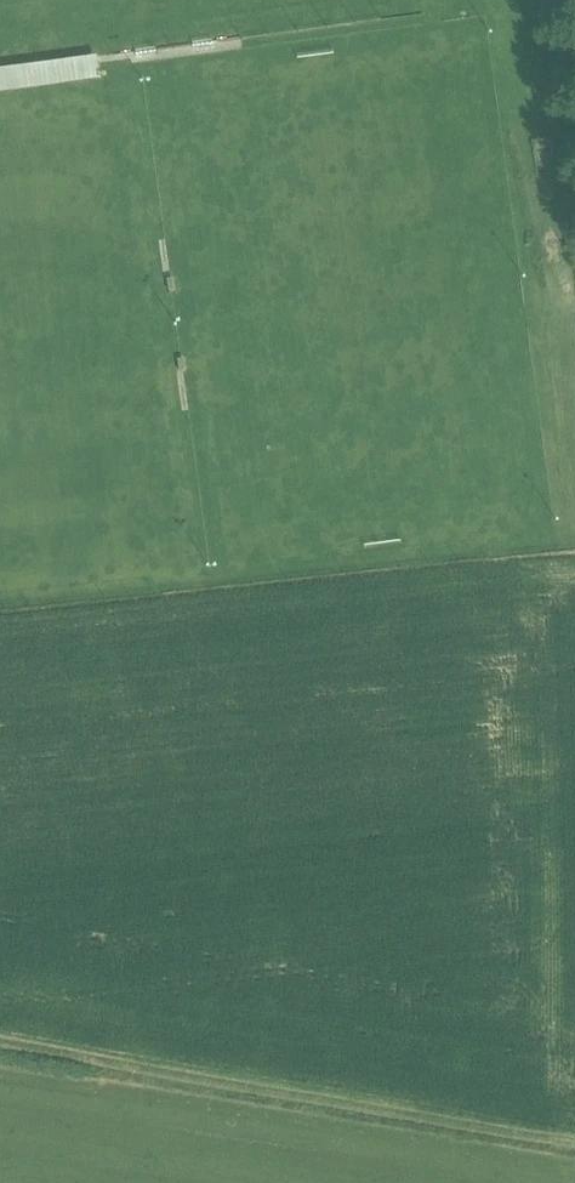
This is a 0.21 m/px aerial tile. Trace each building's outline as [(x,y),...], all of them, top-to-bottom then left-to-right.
[(99,76),(95,52),(0,65),(0,90),(99,76)]
